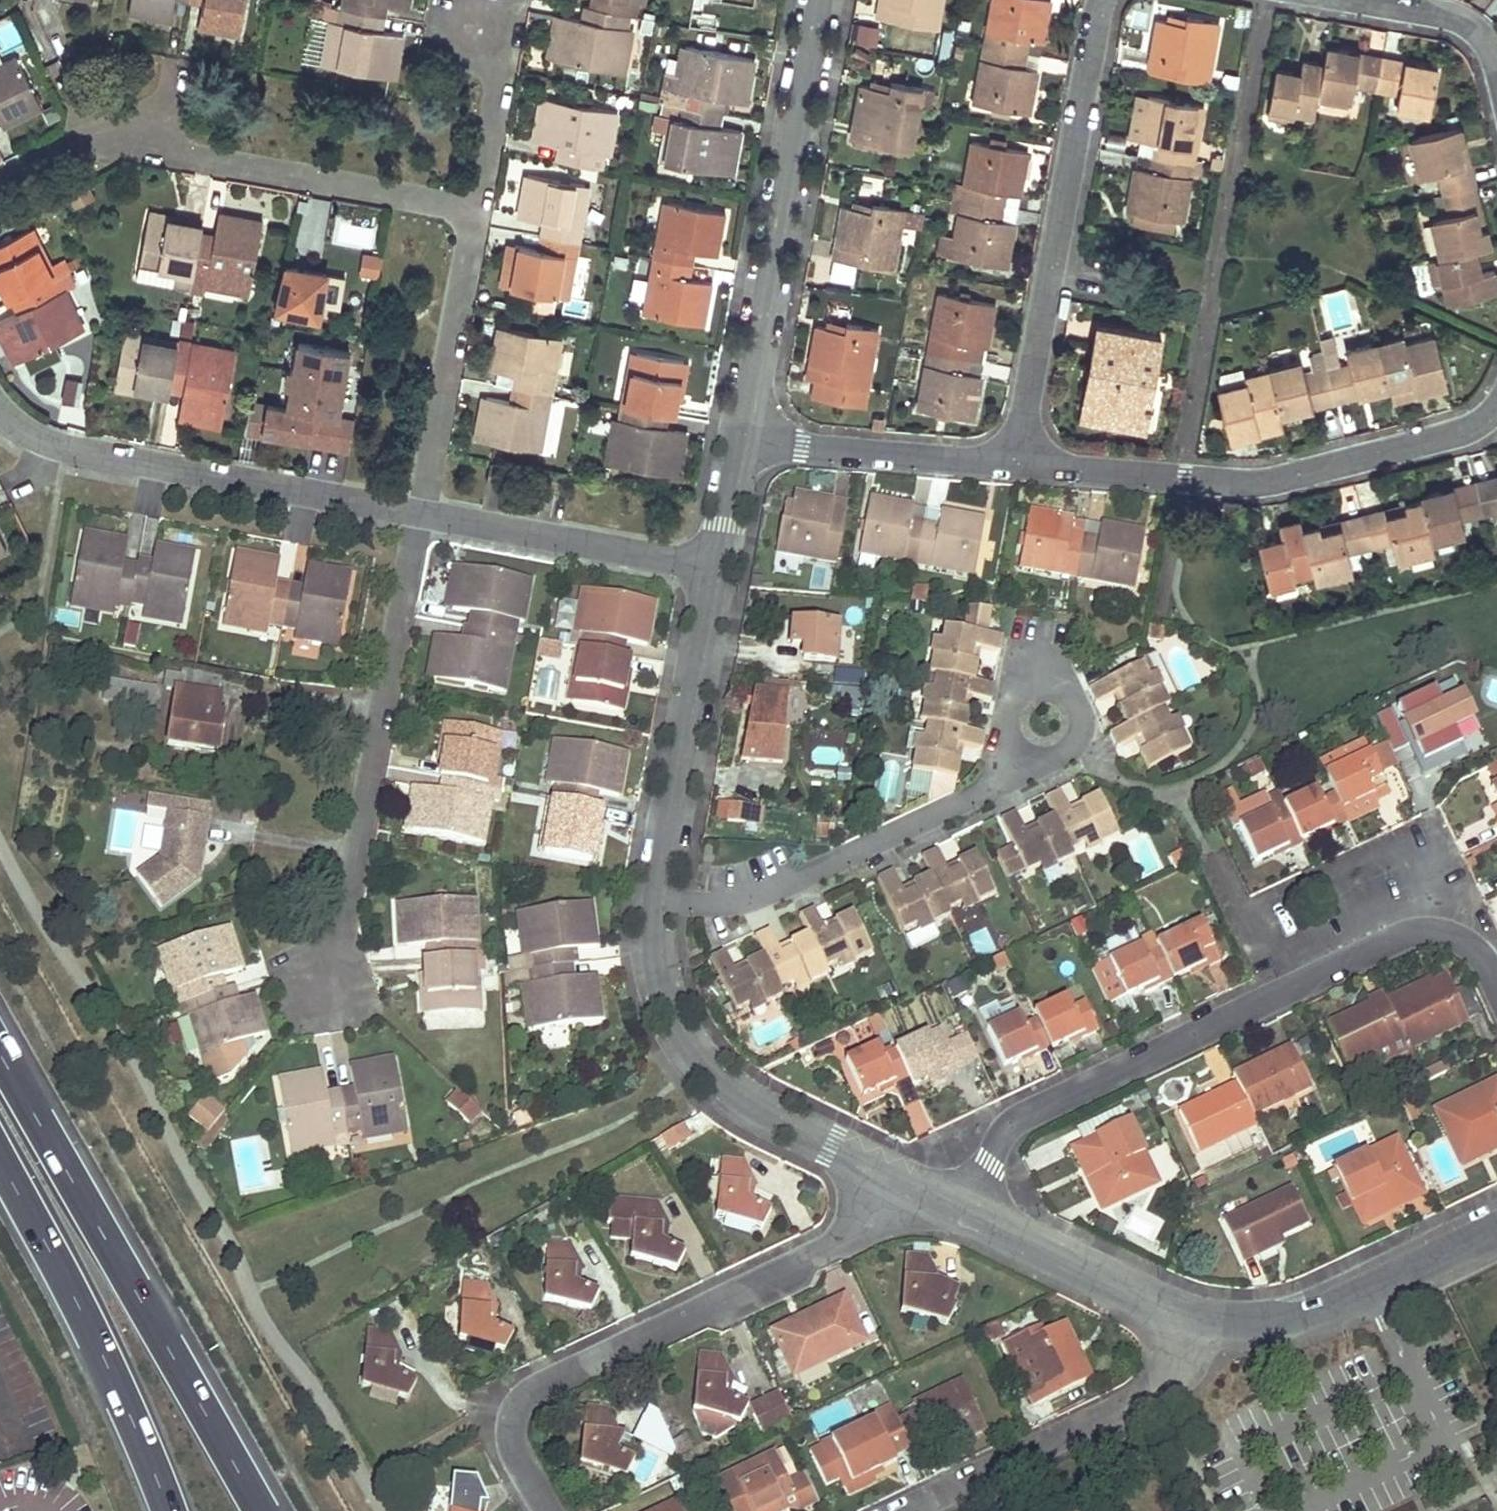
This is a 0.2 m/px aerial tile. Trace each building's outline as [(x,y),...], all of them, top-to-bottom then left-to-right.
[(128,15),(169,23),(171,23),(175,0),(130,0),(128,15)] [(241,35),(246,7),(247,0),(189,0),(188,2),(200,5),(196,27),(241,35)] [(339,8),(363,12),(386,16),(388,2),(410,6),(411,0),(341,0),(339,8)] [(637,16),(639,2),(645,3),(646,0),(589,0),(588,7),(598,9),(631,15),(637,16)] [(937,28),(942,0),(878,0),(875,17),(937,28)] [(982,43),(1024,51),(1027,39),(1042,42),(1050,0),(990,0),(982,43)] [(364,73),(396,78),(405,34),(383,30),(386,16),(363,12),(339,8),(330,6),(324,5),(321,19),(328,20),(319,65),(335,68),(352,71),(364,73)] [(589,66),(627,72),(635,29),(629,28),(631,15),(598,9),(588,7),(582,6),(580,19),(553,14),(553,19),(546,58),(589,66)] [(1156,16),(1148,71),(1207,82),(1217,20),(1185,15),(1184,22),(1156,16)] [(654,19),(642,17),(640,31),(651,33),(654,19)] [(855,43),(877,47),(881,28),(858,24),(855,43)] [(1042,42),(1027,39),(1024,51),(1040,54),(1042,42)] [(971,102),(1029,112),(1037,69),(1022,66),(1024,51),(982,43),(971,102)] [(688,46),(681,44),(673,89),(679,91),(688,46)] [(673,89),(670,102),(677,104),(712,110),(715,97),(725,99),(746,103),(755,59),(688,46),(679,91),(673,89)] [(1323,63),(1317,92),(1351,98),(1353,84),(1374,88),(1380,57),(1355,52),(1326,47),(1323,63)] [(1040,54),(1024,51),(1022,66),(1037,69),(1040,54)] [(3,129),(43,110),(30,83),(16,54),(0,62),(0,122),(3,129)] [(1394,107),(1427,113),(1436,67),(1414,63),(1380,57),(1374,88),(1397,92),(1394,107)] [(1275,68),(1267,116),(1291,120),(1292,111),(1312,114),(1317,92),(1323,63),(1301,60),(1299,72),(1275,68)] [(849,137),(910,148),(921,87),(888,81),(887,88),(859,83),(853,116),(849,137)] [(1145,94),(1138,93),(1130,138),(1137,140),(1145,94)] [(1151,156),(1192,163),(1202,104),(1145,94),(1137,140),(1139,140),(1153,143),(1151,156)] [(555,159),(603,168),(606,154),(612,155),(620,111),(582,104),(538,96),(530,140),(557,145),(555,159)] [(725,99),(715,97),(712,110),(723,112),(725,99)] [(666,162),(733,174),(741,130),(720,126),(710,124),(712,110),(677,104),(674,118),(666,162)] [(723,112),(712,110),(710,124),(720,126),(723,112)] [(674,118),(667,117),(659,160),(666,162),(674,118)] [(1439,171),(1444,192),(1474,185),(1466,152),(1459,125),(1410,137),(1419,176),(1439,171)] [(962,183),(960,198),(1002,205),(1004,191),(1019,194),(1027,150),(970,139),(962,183)] [(1153,143),(1139,140),(1136,154),(1151,156),(1153,143)] [(1151,156),(1136,154),(1134,167),(1148,170),(1151,156)] [(1133,213),(1174,220),(1182,222),(1192,163),(1151,156),(1148,170),(1134,167),(1126,212),(1133,213)] [(542,221),(539,235),(581,243),(583,227),(591,186),(577,183),(548,178),(524,173),(516,216),(540,221),(542,221)] [(75,207),(94,198),(86,179),(66,189),(75,207)] [(962,183),(953,182),(950,196),(960,198),(962,183)] [(1431,220),(1439,258),(1475,248),(1489,245),(1482,218),(1474,185),(1444,192),(1450,215),(1431,220)] [(1019,194),(1004,191),(1002,205),(1017,208),(1019,194)] [(949,256),(1006,266),(1014,222),(999,219),(1002,205),(960,198),(949,256)] [(668,202),(661,200),(653,243),(660,244),(668,202)] [(653,243),(652,254),(684,260),(686,249),(694,250),(717,254),(725,212),(668,202),(660,244),(653,243)] [(831,258),(892,269),(903,208),(871,202),(870,211),(841,205),(836,234),(831,258)] [(1014,222),(1017,208),(1002,205),(999,219),(1014,222)] [(142,244),(139,263),(157,266),(156,270),(175,273),(193,277),(197,253),(198,250),(201,230),(202,223),(188,221),(184,220),(167,217),(168,213),(149,210),(142,244)] [(204,288),(248,296),(256,256),(263,219),(223,211),(218,211),(214,233),(201,230),(198,250),(197,253),(193,277),(191,290),(190,293),(203,295),(204,288)] [(1174,220),(1133,213),(1131,223),(1172,230),(1174,220)] [(34,226),(26,230),(51,280),(59,276),(34,226)] [(10,300),(20,295),(51,280),(26,230),(0,243),(0,280),(4,287),(10,300)] [(506,245),(498,286),(509,288),(558,297),(570,299),(578,256),(581,243),(539,235),(537,249),(517,245),(506,243),(506,245)] [(1429,260),(1417,263),(1423,288),(1433,285),(1441,284),(1448,303),(1496,290),(1496,288),(1492,270),(1479,273),(1475,248),(1439,258),(1429,260)] [(694,250),(686,249),(684,260),(692,261),(694,250)] [(367,252),(364,273),(379,276),(383,255),(367,252)] [(656,272),(648,314),(704,324),(712,282),(689,278),(681,276),(684,260),(652,254),(648,270),(656,272)] [(692,261),(684,260),(681,276),(689,278),(692,261)] [(288,311),(318,316),(325,272),(285,266),(276,308),(288,311)] [(656,272),(648,270),(641,313),(648,314),(656,272)] [(0,320),(20,360),(84,328),(64,289),(72,285),(65,273),(59,276),(51,280),(20,295),(26,307),(16,312),(0,320)] [(938,293),(927,353),(968,360),(971,344),(987,347),(994,303),(938,293)] [(20,295),(10,300),(16,312),(26,307),(20,295)] [(0,320),(0,335),(14,363),(20,360),(0,320)] [(812,380),(865,389),(876,328),(845,322),(843,330),(815,325),(805,379),(812,380)] [(1092,420),(1142,429),(1160,335),(1096,324),(1090,359),(1103,362),(1092,420)] [(514,374),(512,388),(552,395),(555,382),(563,339),(528,333),(496,327),(492,347),(489,369),(514,374)] [(179,339),(125,330),(124,338),(178,347),(179,339)] [(1388,385),(1392,399),(1424,391),(1446,385),(1432,335),(1403,343),(1401,337),(1379,342),(1388,385)] [(116,385),(155,392),(169,395),(170,393),(172,383),(178,347),(124,338),(116,385)] [(177,421),(221,429),(236,349),(193,341),(192,350),(178,347),(172,383),(184,385),(182,395),(177,421)] [(1322,353),(1326,368),(1333,400),(1364,391),(1388,385),(1379,342),(1378,341),(1344,349),(1348,363),(1340,365),(1336,349),(1322,353)] [(288,388),(284,406),(266,403),(251,400),(247,418),(244,435),(252,436),(261,438),(261,436),(285,440),(308,444),(308,446),(317,447),(332,450),(341,452),(345,452),(349,453),(355,420),(351,419),(347,418),(339,417),(339,414),(343,396),(348,368),(348,366),(351,352),(323,347),(295,342),(291,369),(285,369),(282,387),(288,388)] [(987,347),(971,344),(968,360),(984,362),(987,347)] [(636,351),(630,350),(620,405),(626,406),(636,351)] [(636,351),(626,406),(661,413),(669,414),(673,415),(676,400),(683,360),(636,351)] [(918,408),(974,418),(982,374),(966,372),(968,360),(927,353),(918,408)] [(1103,362),(1090,359),(1081,417),(1092,420),(1103,362)] [(1269,371),(1278,414),(1308,406),(1333,400),(1326,368),(1304,373),(1300,359),(1268,368),(1269,371)] [(690,361),(683,360),(676,400),(683,401),(690,361)] [(984,362),(968,360),(966,372),(982,374),(984,362)] [(1216,392),(1230,440),(1256,433),(1282,426),(1278,414),(1269,371),(1244,378),(1247,384),(1216,392)] [(80,379),(67,377),(63,401),(76,403),(80,379)] [(865,389),(812,380),(809,396),(862,405),(865,389)] [(184,385),(172,383),(170,393),(182,395),(184,385)] [(155,392),(116,385),(115,391),(154,398),(155,392)] [(480,398),(473,439),(542,452),(550,409),(552,395),(512,388),(509,401),(481,396),(480,398)] [(611,462),(679,475),(687,430),(667,426),(659,425),(661,413),(626,406),(624,419),(619,418),(611,462)] [(669,414),(661,413),(659,425),(667,426),(669,414)] [(619,418),(612,417),(604,461),(611,462),(619,418)] [(1483,512),(1496,508),(1496,475),(1475,481),(1483,512)] [(1420,499),(1431,541),(1465,532),(1461,518),(1483,512),(1475,481),(1445,489),(1419,495),(1420,499)] [(774,553),(837,564),(848,503),(819,498),(793,493),(788,522),(780,520),(774,553)] [(857,554),(916,565),(923,524),(908,521),(912,505),(868,497),(857,554)] [(1361,514),(1369,546),(1391,541),(1396,559),(1433,550),(1431,541),(1420,499),(1390,507),(1361,514)] [(926,508),(912,505),(908,521),(923,524),(926,508)] [(923,524),(916,565),(974,575),(983,518),(961,514),(926,508),(923,524)] [(1029,511),(1017,568),(1076,577),(1082,536),(1085,522),(1052,515),(1029,511)] [(1313,570),(1315,579),(1351,570),(1347,552),(1369,546),(1361,514),(1331,522),(1302,529),(1313,570)] [(1292,575),(1313,570),(1302,529),(1300,519),(1280,525),(1283,538),(1259,544),(1271,590),(1295,584),(1292,575)] [(1086,522),(1085,522),(1082,536),(1098,538),(1100,524),(1086,522)] [(1082,536),(1076,577),(1134,588),(1144,532),(1100,524),(1098,538),(1082,536)] [(83,531),(70,597),(115,606),(116,603),(131,606),(130,601),(136,572),(122,569),(124,559),(127,539),(83,531)] [(143,610),(183,617),(195,552),(155,544),(152,558),(150,569),(137,566),(136,572),(130,601),(144,604),(143,610)] [(234,552),(223,619),(269,627),(269,624),(282,626),(289,591),(274,589),(276,579),(279,559),(234,552)] [(152,558),(139,556),(138,562),(137,566),(150,569),(152,558)] [(138,562),(124,559),(122,569),(136,572),(137,566),(138,562)] [(293,633),(339,640),(351,572),(306,564),(303,584),(301,593),(289,591),(282,626),(294,628),(293,633)] [(460,566),(452,564),(444,608),(453,609),(460,566)] [(475,626),(512,632),(514,620),(522,621),(530,578),(460,566),(453,609),(468,611),(479,613),(475,626)] [(290,582),(276,579),(274,589),(289,591),(290,582)] [(928,582),(913,581),(912,600),(927,601),(928,582)] [(303,584),(290,582),(289,591),(301,593),(303,584)] [(587,589),(581,588),(573,631),(579,632),(587,589)] [(584,634),(582,645),(615,651),(617,639),(628,642),(646,644),(655,601),(587,589),(579,632),(584,634)] [(115,606),(70,597),(69,606),(114,615),(115,606)] [(966,629),(945,626),(943,640),(940,655),(933,654),(930,673),(936,674),(974,681),(978,662),(971,661),(974,647),(980,648),(1000,652),(1003,636),(986,633),(990,607),(970,606),(966,629)] [(79,612),(58,609),(55,624),(77,628),(79,612)] [(183,617),(143,610),(141,619),(181,626),(183,617)] [(479,613),(468,611),(466,624),(475,626),(479,613)] [(269,627),(223,619),(221,626),(267,634),(269,627)] [(802,659),(836,662),(837,624),(791,620),(790,645),(803,645),(802,659)] [(137,646),(141,624),(130,621),(126,644),(137,646)] [(466,624),(462,623),(459,637),(473,641),(475,626),(466,624)] [(441,634),(433,680),(502,691),(512,632),(475,626),(473,641),(459,637),(441,634)] [(339,640),(293,633),(292,640),(338,648),(339,640)] [(441,634),(433,633),(425,679),(433,680),(441,634)] [(940,655),(943,640),(936,638),(933,654),(940,655)] [(628,642),(617,639),(615,651),(624,653),(628,642)] [(582,645),(575,644),(565,700),(572,701),(582,645)] [(582,645),(572,701),(615,709),(623,668),(626,653),(624,653),(615,651),(582,645)] [(978,662),(980,648),(974,647),(971,661),(978,662)] [(1142,663),(1089,688),(1096,702),(1113,694),(1119,691),(1125,704),(1119,706),(1128,724),(1163,708),(1169,705),(1160,687),(1154,690),(1148,676),(1142,663)] [(864,667),(837,666),(837,679),(864,680),(864,667)] [(160,676),(107,667),(106,676),(158,685),(176,688),(181,689),(184,674),(161,670),(160,676)] [(167,742),(215,750),(222,713),(215,712),(219,690),(222,674),(185,668),(184,674),(181,689),(176,688),(167,742)] [(632,670),(623,668),(615,709),(625,711),(632,670)] [(1160,687),(1154,673),(1148,676),(1154,690),(1160,687)] [(974,681),(936,674),(933,688),(931,703),(924,702),(921,722),(927,723),(965,730),(969,710),(962,709),(965,696),(971,697),(991,700),(994,685),(974,681)] [(102,699),(154,708),(158,685),(106,676),(102,699)] [(1486,706),(1496,707),(1496,680),(1489,680),(1486,706)] [(1392,705),(1401,721),(1444,700),(1436,683),(1392,705)] [(862,686),(824,684),(824,698),(861,700),(862,686)] [(931,703),(933,688),(927,687),(924,702),(931,703)] [(753,691),(740,759),(783,762),(787,693),(753,691)] [(1125,704),(1119,691),(1113,694),(1119,706),(1125,704)] [(1410,742),(1421,764),(1435,758),(1433,753),(1454,743),(1456,746),(1480,734),(1459,693),(1444,700),(1401,721),(1410,742)] [(969,710),(971,697),(965,696),(962,709),(969,710)] [(1401,721),(1392,705),(1377,712),(1395,749),(1410,742),(1401,721)] [(1176,735),(1169,721),(1163,708),(1128,724),(1110,733),(1117,747),(1135,739),(1140,736),(1146,749),(1141,751),(1149,769),(1190,750),(1181,732),(1176,735)] [(1181,732),(1175,718),(1169,721),(1176,735),(1181,732)] [(449,721),(442,720),(436,761),(441,762),(449,721)] [(441,762),(439,775),(440,776),(451,778),(485,784),(496,729),(449,721),(441,762)] [(965,730),(927,723),(925,737),(922,752),(916,751),(912,771),(933,774),(957,779),(960,759),(954,758),(956,744),(963,746),(982,749),(985,733),(965,730)] [(504,730),(496,729),(485,784),(488,785),(494,786),(504,730)] [(922,752),(925,737),(918,736),(916,751),(922,752)] [(1146,749),(1140,736),(1135,739),(1141,751),(1146,749)] [(560,738),(553,737),(546,782),(553,783),(560,738)] [(557,784),(553,797),(587,803),(589,789),(600,791),(619,794),(627,751),(560,738),(553,783),(557,784)] [(1398,765),(1388,744),(1372,753),(1371,750),(1367,751),(1361,739),(1318,759),(1334,791),(1342,809),(1349,823),(1376,811),(1371,801),(1390,792),(1381,773),(1398,765)] [(960,759),(963,746),(956,744),(954,758),(960,759)] [(1248,764),(1254,776),(1265,769),(1259,757),(1248,764)] [(1488,766),(1496,784),(1489,788),(1496,801),(1496,761),(1488,766)] [(851,768),(840,768),(839,781),(850,781),(851,768)] [(954,792),(957,779),(933,774),(928,805),(954,792)] [(451,778),(440,776),(437,788),(449,791),(451,778)] [(411,828),(482,841),(490,798),(486,797),(488,785),(485,784),(451,778),(449,791),(437,788),(418,785),(411,828)] [(418,785),(411,783),(403,827),(411,828),(418,785)] [(1284,802),(1302,840),(1318,833),(1332,825),(1333,830),(1349,823),(1342,809),(1334,791),(1321,798),(1316,786),(1284,802)] [(600,791),(589,789),(587,803),(596,805),(600,791)] [(1239,824),(1257,862),(1272,854),(1286,847),(1288,852),(1304,844),(1302,840),(1284,802),(1279,790),(1265,796),(1270,809),(1239,824)] [(1118,836),(1098,795),(1081,803),(1083,809),(1071,815),(1068,809),(1060,792),(1045,798),(1054,817),(1070,851),(1083,845),(1097,839),(1100,844),(1118,836)] [(161,855),(137,872),(160,905),(198,877),(209,801),(169,796),(161,855)] [(553,797),(545,796),(537,850),(544,851),(553,797)] [(1228,814),(1234,826),(1239,824),(1270,809),(1265,796),(1228,814)] [(544,851),(590,861),(598,819),(600,806),(596,805),(587,803),(553,797),(544,851)] [(749,805),(730,803),(727,821),(745,824),(749,805)] [(1083,809),(1081,803),(1068,809),(1071,815),(1083,809)] [(135,814),(117,811),(112,847),(130,850),(135,814)] [(834,814),(818,813),(816,836),(833,837),(834,814)] [(1070,851),(1054,817),(1036,825),(1039,831),(1026,837),(1024,831),(1015,813),(1001,820),(1013,846),(997,854),(1009,881),(1039,867),(1053,860),(1055,866),(1073,857),(1070,851)] [(605,821),(598,819),(590,861),(598,862),(605,821)] [(1039,831),(1036,825),(1024,831),(1026,837),(1039,831)] [(1332,825),(1318,833),(1319,837),(1333,830),(1332,825)] [(1100,844),(1097,839),(1083,845),(1086,851),(1100,844)] [(1286,847),(1272,854),(1274,859),(1288,852),(1286,847)] [(1183,849),(1170,854),(1176,868),(1189,863),(1183,849)] [(995,895),(975,854),(958,863),(960,868),(948,874),(945,868),(937,851),(922,858),(931,876),(947,910),(960,904),(974,898),(977,903),(995,895)] [(1055,866),(1053,860),(1039,867),(1041,873),(1055,866)] [(958,863),(945,868),(948,874),(960,868),(958,863)] [(947,910),(931,876),(913,884),(916,890),(904,896),(901,890),(892,872),(878,879),(903,932),(916,926),(930,919),(933,925),(950,917),(947,910)] [(913,884),(901,890),(904,896),(916,890),(913,884)] [(974,898),(960,904),(963,910),(977,903),(974,898)] [(449,959),(475,958),(485,957),(484,954),(484,944),(480,944),(478,900),(439,902),(395,904),(397,948),(425,947),(425,953),(425,960),(449,959)] [(534,955),(537,968),(563,964),(570,963),(569,949),(579,948),(597,945),(590,900),(522,910),(529,955),(534,955)] [(872,953),(852,913),(835,921),(837,927),(825,933),(822,927),(814,909),(799,916),(808,934),(824,969),(837,963),(851,956),(854,962),(872,953)] [(522,910),(515,911),(521,957),(529,955),(522,910)] [(1081,916),(1071,921),(1077,934),(1087,929),(1081,916)] [(930,919),(916,926),(919,932),(933,925),(930,919)] [(1206,969),(1221,962),(1201,919),(1156,941),(1173,978),(1189,970),(1203,963),(1206,969)] [(837,927),(835,921),(822,927),(825,933),(837,927)] [(176,989),(182,987),(185,999),(191,997),(215,989),(213,977),(223,974),(241,969),(227,926),(163,947),(176,989)] [(978,957),(995,951),(987,928),(970,934),(978,957)] [(824,969),(808,934),(790,942),(793,948),(780,954),(777,948),(769,931),(755,937),(763,955),(780,990),(793,984),(807,977),(810,983),(827,975),(824,969)] [(1156,941),(1152,933),(1139,939),(1140,943),(1090,967),(1107,1004),(1142,987),(1156,981),(1158,985),(1173,978),(1156,941)] [(793,948),(790,942),(777,948),(780,954),(793,948)] [(163,947),(155,949),(172,1003),(176,1002),(185,999),(182,987),(176,989),(163,947)] [(579,948),(569,949),(570,963),(574,963),(578,965),(579,948)] [(780,990),(763,955),(745,964),(748,969),(736,975),(733,969),(724,952),(710,959),(735,1011),(748,1005),(762,999),(765,1004),(783,996),(780,990)] [(1009,966),(1002,954),(988,961),(994,973),(1009,966)] [(851,956),(837,963),(840,968),(854,962),(851,956)] [(421,1015),(482,1012),(480,972),(485,972),(485,957),(475,958),(449,959),(425,960),(421,961),(421,967),(422,975),(419,975),(421,1015)] [(570,963),(563,964),(567,979),(577,977),(574,963),(570,963)] [(1203,963),(1189,970),(1191,976),(1206,969),(1203,963)] [(527,983),(535,1028),(602,1020),(596,974),(577,977),(567,979),(563,964),(537,968),(530,969),(533,983),(527,983)] [(748,969),(745,964),(733,969),(736,975),(748,969)] [(223,974),(213,977),(215,989),(225,986),(223,974)] [(961,975),(948,982),(955,997),(968,990),(961,975)] [(1404,1038),(1408,1047),(1467,1020),(1447,976),(1432,982),(1433,986),(1413,995),(1411,993),(1387,1004),(1404,1038)] [(810,983),(807,977),(793,984),(796,990),(810,983)] [(1429,977),(1385,997),(1387,1004),(1411,993),(1413,995),(1433,986),(1432,982),(1429,977)] [(1156,981),(1142,987),(1144,992),(1158,985),(1156,981)] [(527,983),(520,984),(526,1029),(535,1028),(527,983)] [(234,984),(225,986),(230,1001),(239,999),(234,984)] [(254,1037),(265,1034),(252,994),(239,999),(230,1001),(225,986),(215,989),(191,997),(196,1011),(191,1013),(204,1052),(213,1080),(230,1075),(246,1055),(242,1041),(254,1037)] [(1325,1023),(1348,1066),(1373,1054),(1404,1038),(1387,1004),(1385,997),(1383,994),(1369,1002),(1371,1006),(1351,1016),(1348,1013),(1325,1023)] [(1036,1017),(1050,1048),(1065,1041),(1080,1034),(1082,1040),(1099,1032),(1084,1000),(1072,1006),(1067,995),(1033,1010),(1036,1017)] [(185,999),(176,1002),(178,1008),(187,1005),(191,1013),(196,1011),(191,997),(185,999)] [(765,1004),(762,999),(748,1005),(751,1011),(765,1004)] [(1003,1020),(995,1002),(977,1011),(985,1029),(1003,1020)] [(1369,1002),(1348,1013),(1351,1016),(1371,1006),(1369,1002)] [(191,1013),(181,1017),(193,1055),(204,1052),(191,1013)] [(868,1018),(875,1034),(885,1029),(878,1013),(868,1018)] [(1034,1055),(1050,1048),(1036,1017),(1023,1023),(1018,1013),(1003,1020),(985,1029),(1002,1065),(1018,1057),(1032,1050),(1034,1055)] [(940,1025),(928,1031),(933,1041),(945,1035),(940,1025)] [(945,1074),(961,1067),(945,1035),(933,1041),(928,1031),(894,1047),(909,1078),(912,1084),(928,1076),(943,1069),(945,1074)] [(1080,1034),(1065,1041),(1068,1046),(1082,1040),(1080,1034)] [(254,1037),(242,1041),(246,1055),(256,1043),(254,1037)] [(1404,1038),(1373,1054),(1380,1066),(1411,1052),(1408,1047),(1404,1038)] [(844,1058),(861,1094),(877,1087),(892,1079),(894,1085),(909,1078),(894,1047),(882,1053),(877,1042),(844,1058)] [(1253,1114),(1312,1088),(1290,1042),(1275,1049),(1278,1053),(1257,1064),(1255,1060),(1233,1071),(1236,1079),(1253,1114)] [(1275,1049),(1255,1060),(1257,1064),(1278,1053),(1275,1049)] [(1032,1050),(1018,1057),(1020,1062),(1034,1055),(1032,1050)] [(362,1143),(407,1135),(393,1058),(350,1065),(348,1066),(352,1085),(352,1089),(340,1091),(348,1137),(361,1134),(362,1143)] [(943,1069),(928,1076),(931,1081),(945,1074),(943,1069)] [(277,1079),(291,1156),(335,1148),(334,1139),(348,1137),(340,1091),(325,1093),(325,1090),(321,1071),(277,1079)] [(892,1079),(877,1087),(879,1092),(894,1085),(892,1079)] [(1177,1108),(1199,1153),(1257,1124),(1253,1114),(1236,1079),(1224,1085),(1227,1091),(1204,1103),(1202,1097),(1177,1108)] [(1496,1148),(1496,1084),(1495,1080),(1434,1109),(1457,1156),(1487,1142),(1492,1151),(1496,1148)] [(914,1084),(898,1089),(912,1135),(928,1131),(914,1084)] [(1224,1085),(1202,1097),(1204,1103),(1227,1091),(1224,1085)] [(482,1114),(457,1091),(445,1104),(472,1127),(482,1114)] [(225,1112),(205,1096),(187,1118),(206,1134),(221,1116),(225,1112)] [(229,1123),(221,1116),(206,1134),(196,1146),(203,1153),(229,1123)] [(1100,1209),(1146,1188),(1133,1159),(1144,1154),(1130,1121),(1081,1143),(1095,1175),(1087,1179),(1100,1209)] [(683,1124),(660,1138),(667,1151),(691,1137),(683,1124)] [(1394,1135),(1364,1149),(1370,1160),(1400,1146),(1394,1135)] [(1487,1142),(1457,1156),(1461,1165),(1492,1151),(1487,1142)] [(1081,1143),(1072,1147),(1087,1179),(1095,1175),(1081,1143)] [(1393,1211),(1424,1196),(1400,1146),(1370,1160),(1364,1149),(1334,1163),(1358,1215),(1388,1200),(1393,1211)] [(1144,1154),(1133,1159),(1146,1188),(1158,1183),(1144,1154)] [(701,1201),(718,1204),(716,1216),(726,1215),(725,1224),(750,1232),(754,1224),(761,1229),(771,1211),(752,1201),(748,1200),(750,1183),(757,1183),(745,1159),(723,1157),(721,1179),(704,1177),(701,1201)] [(757,1183),(750,1183),(748,1200),(752,1201),(757,1183)] [(1282,1235),(1310,1222),(1292,1185),(1221,1218),(1242,1262),(1259,1255),(1255,1247),(1282,1235)] [(667,1265),(673,1270),(684,1252),(665,1242),(662,1239),(661,1225),(672,1225),(660,1201),(611,1197),(609,1220),(613,1220),(634,1222),(633,1239),(632,1259),(641,1257),(667,1265)] [(1388,1200),(1358,1215),(1363,1225),(1393,1211),(1388,1200)] [(634,1222),(613,1220),(611,1237),(633,1239),(634,1222)] [(672,1225),(661,1225),(662,1239),(665,1242),(672,1225)] [(1282,1235),(1255,1247),(1259,1255),(1286,1242),(1282,1235)] [(579,1306),(589,1312),(599,1292),(580,1282),(576,1281),(575,1266),(585,1266),(571,1244),(548,1242),(544,1301),(558,1301),(579,1306)] [(935,1318),(946,1326),(957,1305),(953,1302),(960,1288),(941,1280),(930,1255),(905,1253),(901,1312),(911,1313),(935,1318)] [(585,1266),(575,1266),(576,1281),(580,1282),(585,1266)] [(467,1349),(491,1357),(496,1349),(502,1353),(512,1334),(494,1324),(491,1322),(490,1306),(499,1308),(487,1283),(464,1281),(461,1339),(467,1339),(467,1349)] [(772,1331),(793,1376),(865,1341),(844,1297),(805,1316),(772,1331)] [(499,1308),(490,1306),(491,1322),(494,1324),(499,1308)] [(1021,1382),(1032,1406),(1091,1378),(1081,1355),(1078,1356),(1068,1336),(1073,1334),(1066,1319),(1045,1329),(1026,1338),(1023,1331),(1009,1338),(1013,1345),(1005,1348),(1012,1364),(1017,1362),(1036,1352),(1048,1377),(1040,1380),(1037,1374),(1025,1379),(1021,1382)] [(1002,1334),(996,1321),(975,1331),(982,1344),(1002,1334)] [(1042,1322),(1023,1331),(1026,1338),(1045,1329),(1042,1322)] [(369,1397),(396,1405),(399,1397),(408,1400),(418,1380),(403,1373),(399,1370),(399,1367),(403,1355),(391,1330),(368,1327),(362,1386),(371,1389),(369,1397)] [(1009,1338),(1002,1341),(1005,1348),(1013,1345),(1009,1338)] [(705,1434),(717,1438),(738,1424),(748,1405),(730,1395),(723,1392),(727,1377),(734,1377),(723,1353),(700,1352),(692,1412),(705,1434)] [(1036,1352),(1017,1362),(1025,1379),(1037,1374),(1040,1380),(1048,1377),(1036,1352)] [(734,1377),(727,1377),(723,1392),(730,1395),(734,1377)] [(957,1442),(986,1428),(962,1379),(912,1403),(915,1411),(899,1418),(911,1444),(949,1426),(957,1442)] [(748,1404),(762,1434),(782,1424),(793,1420),(778,1390),(748,1404)] [(619,1473),(626,1478),(635,1459),(618,1449),(624,1431),(619,1431),(609,1407),(586,1406),(580,1465),(592,1464),(619,1473)] [(840,1479),(843,1486),(872,1472),(897,1460),(894,1454),(912,1446),(911,1444),(899,1418),(896,1412),(878,1420),(877,1418),(823,1444),(823,1445),(840,1479)] [(659,1415),(646,1439),(658,1445),(666,1430),(659,1415)] [(677,1456),(692,1450),(685,1434),(671,1441),(677,1456)] [(840,1479),(823,1445),(810,1451),(827,1485),(840,1479)] [(792,1475),(780,1449),(770,1454),(783,1480),(792,1475)] [(716,1479),(732,1510),(782,1510),(781,1510),(777,1502),(791,1495),(797,1509),(817,1500),(803,1471),(792,1475),(783,1480),(770,1454),(716,1479)] [(677,1488),(690,1482),(685,1472),(672,1478),(677,1488)] [(872,1472),(843,1486),(847,1495),(876,1481),(872,1472)] [(489,1504),(481,1488),(477,1478),(453,1476),(452,1487),(451,1510),(487,1510),(489,1504)] [(797,1509),(791,1495),(777,1502),(781,1510),(797,1509)] [(676,1500),(654,1510),(681,1510),(676,1500)]
